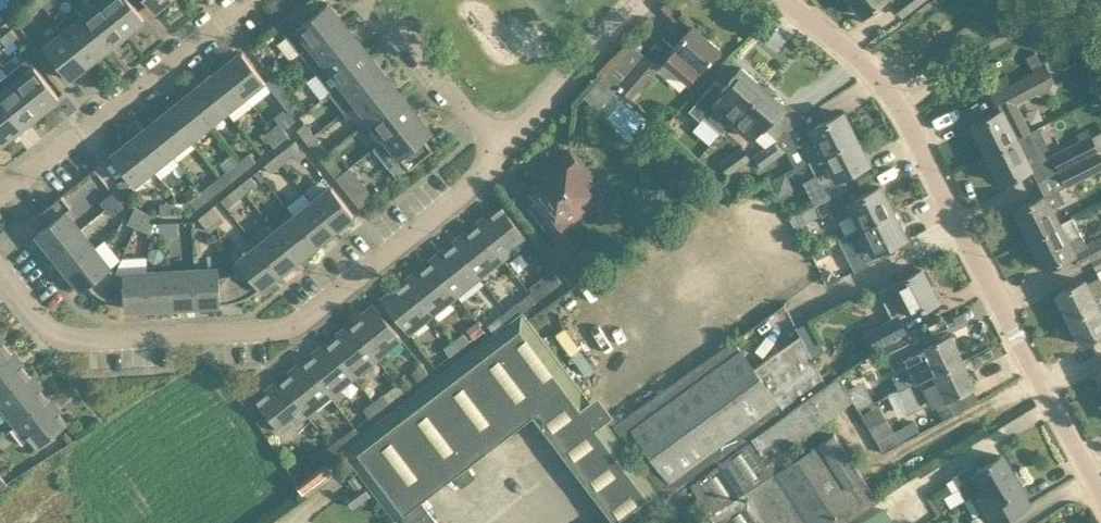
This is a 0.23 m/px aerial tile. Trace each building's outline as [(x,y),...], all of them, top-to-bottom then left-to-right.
[(43,4),(40,0),(31,0),(24,6),(30,14),(43,4)] [(101,2),(124,32),(143,17),(130,0),(103,0),(101,2)] [(154,9),(164,0),(147,0),(154,9)] [(291,39),(302,54),(343,21),(328,2),(321,8),(315,0),(305,0),(277,22),(291,39)] [(863,14),(882,0),(852,0),(863,14)] [(922,0),(893,0),(903,14),(922,0)] [(124,32),(101,2),(82,17),(106,47),(124,32)] [(106,47),(82,17),(75,8),(57,23),(64,31),(88,61),(106,47)] [(358,40),(343,21),(302,54),(317,72),(358,40)] [(632,98),(659,66),(664,60),(689,82),(700,69),(700,70),(719,48),(693,25),(674,47),(662,36),(646,55),(619,87),(632,98)] [(0,37),(6,45),(17,36),(11,28),(0,37)] [(88,61),(64,31),(44,47),(65,73),(68,77),(88,61)] [(372,58),(358,40),(317,72),(331,90),(341,82),(342,83),(372,58)] [(44,47),(39,51),(60,77),(65,73),(44,47)] [(242,51),(223,66),(246,94),(264,79),(242,51)] [(1033,66),(1043,61),(1038,51),(1028,56),(1033,66)] [(59,96),(28,57),(8,72),(39,111),(59,96)] [(387,77),(372,58),(342,83),(356,101),(387,77)] [(246,94),(223,66),(204,80),(227,109),(246,94)] [(1049,96),(1054,79),(1048,66),(1046,67),(1022,80),(1008,87),(994,94),(1002,110),(974,124),(989,154),(1032,133),(1017,104),(1037,94),(1049,96)] [(743,109),(763,86),(742,67),(729,82),(724,87),(715,79),(689,109),(701,120),(704,116),(722,133),(733,120),(743,109)] [(8,72),(0,79),(0,99),(21,126),(39,111),(8,72)] [(402,95),(387,77),(356,101),(371,120),(402,95)] [(227,109),(204,80),(186,95),(208,123),(227,109)] [(272,89),(281,101),(289,95),(279,83),(272,89)] [(764,87),(763,86),(743,109),(733,120),(740,127),(751,137),(762,125),(764,128),(772,119),(784,105),(774,96),(776,94),(776,90),(769,84),(766,85),(764,87)] [(208,123),(186,95),(167,110),(190,138),(208,123)] [(298,106),(289,95),(281,101),(290,112),(298,106)] [(371,120),(361,127),(366,133),(376,126),(385,137),(385,138),(416,113),(402,95),(371,120)] [(0,99),(0,137),(3,141),(21,126),(0,99)] [(190,138),(167,110),(149,125),(171,153),(190,138)] [(810,161),(856,137),(843,112),(799,134),(792,126),(752,155),(761,168),(799,138),(810,161)] [(431,132),(416,113),(385,138),(385,137),(372,146),(398,178),(433,150),(424,138),(431,132)] [(278,122),(271,128),(280,140),(288,134),(278,122)] [(297,129),(307,140),(314,134),(305,123),(297,129)] [(171,153),(149,125),(130,140),(153,168),(171,153)] [(280,140),(271,128),(264,134),(273,146),(280,140)] [(1032,133),(989,154),(1003,182),(1031,168),(1032,167),(1046,160),(1044,158),(1042,153),(1049,149),(1039,129),(1032,133)] [(868,162),(856,137),(810,161),(816,174),(804,180),(810,191),(816,203),(843,189),(849,186),(843,175),(851,171),(868,162)] [(295,139),(277,154),(283,162),(293,155),(297,160),(306,153),(295,139)] [(153,168),(130,140),(112,155),(134,183),(153,168)] [(1078,140),(1050,155),(1058,171),(1086,156),(1078,140)] [(329,153),(319,141),(312,147),(321,159),(329,153)] [(740,146),(719,162),(728,174),(750,158),(740,146)] [(583,179),(589,175),(570,150),(538,175),(545,183),(535,190),(541,198),(532,204),(554,232),(584,209),(580,203),(593,193),(583,179)] [(1098,150),(1086,156),(1058,171),(1065,185),(1066,187),(1100,169),(1100,156),(1098,150)] [(249,152),(238,161),(245,169),(256,161),(249,152)] [(338,164),(329,153),(321,159),(330,170),(338,164)] [(270,172),(283,162),(277,154),(264,164),(270,172)] [(245,169),(238,161),(226,171),(232,179),(245,169)] [(697,165),(669,167),(671,194),(699,192),(697,165)] [(354,191),(365,180),(352,166),(340,177),(354,191)] [(250,175),(239,184),(245,192),(257,183),(250,175)] [(208,199),(219,190),(212,182),(201,190),(208,199)] [(234,201),(245,192),(239,184),(227,193),(234,201)] [(332,186),(313,201),(335,228),(354,214),(332,186)] [(892,211),(880,186),(849,201),(843,189),(816,203),(822,215),(830,211),(835,222),(839,219),(847,233),(892,211)] [(1016,209),(1031,239),(1059,224),(1051,207),(1065,201),(1059,188),(1045,195),(1043,195),(1016,209)] [(196,208),(208,199),(201,190),(189,199),(196,208)] [(106,209),(118,199),(112,191),(100,201),(106,209)] [(52,251),(83,227),(68,208),(70,206),(61,196),(36,216),(44,227),(37,232),(52,251)] [(123,205),(118,199),(106,209),(111,215),(123,205)] [(335,228),(313,201),(294,216),(316,243),(335,228)] [(177,212),(176,202),(159,203),(160,213),(177,212)] [(135,226),(143,209),(134,205),(127,222),(135,226)] [(212,205),(205,211),(216,225),(223,220),(212,205)] [(502,205),(478,224),(503,255),(527,236),(502,205)] [(152,213),(143,209),(135,226),(144,230),(152,213)] [(216,225),(205,211),(198,217),(209,231),(216,225)] [(905,236),(892,211),(847,233),(839,237),(855,271),(867,265),(881,258),(877,250),(905,236)] [(316,243),(294,216),(276,231),(298,258),(316,243)] [(1031,239),(1045,267),(1074,253),(1080,264),(1091,259),(1100,254),(1100,235),(1086,243),(1081,233),(1073,217),(1059,224),(1031,239)] [(169,236),(168,221),(159,222),(159,237),(169,236)] [(177,221),(168,221),(169,236),(178,236),(177,221)] [(503,255),(478,224),(454,243),(479,274),(503,255)] [(67,270),(97,245),(83,227),(52,251),(67,270)] [(298,258),(276,231),(257,246),(279,273),(298,258)] [(592,272),(564,235),(547,248),(576,284),(592,272)] [(479,274),(454,243),(430,262),(455,293),(479,274)] [(104,297),(116,272),(114,271),(112,269),(110,267),(112,264),(97,245),(67,270),(82,289),(88,284),(92,289),(96,292),(101,295),(104,297)] [(279,273),(257,246),(238,261),(243,266),(239,270),(234,272),(232,273),(242,299),(248,296),(254,293),(256,291),(259,289),(279,273)] [(1091,259),(1097,270),(1100,268),(1100,254),(1091,259)] [(455,293),(430,262),(407,281),(431,312),(455,293)] [(242,299),(232,273),(229,274),(227,275),(221,275),(219,275),(218,268),(195,269),(197,304),(220,303),(224,303),(231,302),(238,300),(242,299)] [(921,268),(901,278),(877,291),(892,320),(868,332),(869,333),(876,346),(877,346),(907,330),(899,315),(911,309),(922,303),(923,306),(937,299),(921,268)] [(197,304),(195,269),(171,271),(173,305),(197,304)] [(173,305),(171,271),(147,272),(149,307),(173,305)] [(1100,302),(1100,279),(1100,276),(1097,271),(1057,291),(1058,293),(1070,318),(1100,302)] [(149,307),(147,272),(121,273),(119,273),(116,272),(104,297),(107,298),(110,299),(114,300),(117,300),(121,301),(124,301),(125,308),(149,307)] [(529,286),(533,290),(539,298),(551,289),(542,277),(529,286)] [(431,312),(407,281),(383,300),(407,331),(431,312)] [(512,318),(539,298),(533,290),(506,310),(512,318)] [(1070,318),(1083,343),(1094,337),(1097,342),(1100,340),(1100,302),(1070,318)] [(377,305),(353,324),(378,355),(402,336),(377,305)] [(537,410),(557,437),(613,516),(619,522),(637,522),(668,500),(612,424),(597,404),(527,307),(360,434),(345,445),(340,449),(394,519),(399,515),(405,522),(438,522),(420,499),(537,410)] [(493,332),(512,318),(506,310),(487,324),(493,332)] [(378,355),(353,324),(329,343),(354,374),(378,355)] [(463,332),(453,340),(460,348),(470,341),(463,332)] [(887,359),(917,345),(911,332),(881,346),(887,359)] [(690,483),(825,383),(816,365),(809,350),(801,333),(799,334),(753,368),(732,339),(612,424),(668,500),(690,483)] [(909,368),(894,375),(900,388),(963,359),(951,333),(903,355),(909,368)] [(0,338),(0,361),(11,352),(0,338)] [(460,348),(453,340),(443,347),(450,356),(460,348)] [(354,374),(329,343),(305,362),(330,393),(354,374)] [(11,352),(0,361),(0,400),(30,376),(11,352)] [(963,359),(900,388),(895,390),(899,399),(905,397),(911,411),(945,395),(946,398),(974,385),(963,359)] [(330,393),(305,362),(281,381),(306,412),(330,393)] [(419,379),(429,371),(424,363),(414,372),(419,379)] [(870,489),(856,498),(848,486),(862,476),(834,433),(795,458),(787,446),(853,398),(838,373),(825,383),(690,483),(703,503),(717,522),(845,522),(850,520),(878,501),(878,500),(870,489)] [(30,376),(0,400),(0,401),(18,424),(49,399),(30,376)] [(306,412),(281,381),(257,400),(282,431),(306,412)] [(383,393),(373,400),(380,409),(390,402),(383,393)] [(68,423),(49,399),(18,424),(37,448),(68,423)] [(380,409),(373,400),(363,408),(370,417),(380,409)] [(888,425),(873,433),(884,451),(898,443),(919,432),(914,421),(893,432),(888,425)] [(340,437),(330,445),(335,452),(340,449),(345,445),(340,437)] [(335,452),(330,445),(321,452),(326,459),(330,456),(335,452)] [(966,497),(971,494),(988,522),(997,522),(1027,505),(1018,489),(1022,487),(1021,485),(1023,481),(1017,470),(1011,470),(1002,454),(976,470),(973,464),(953,476),(966,497)] [(303,491),(331,470),(324,462),(297,483),(303,491)] [(862,522),(893,522),(884,509),(862,522)]
